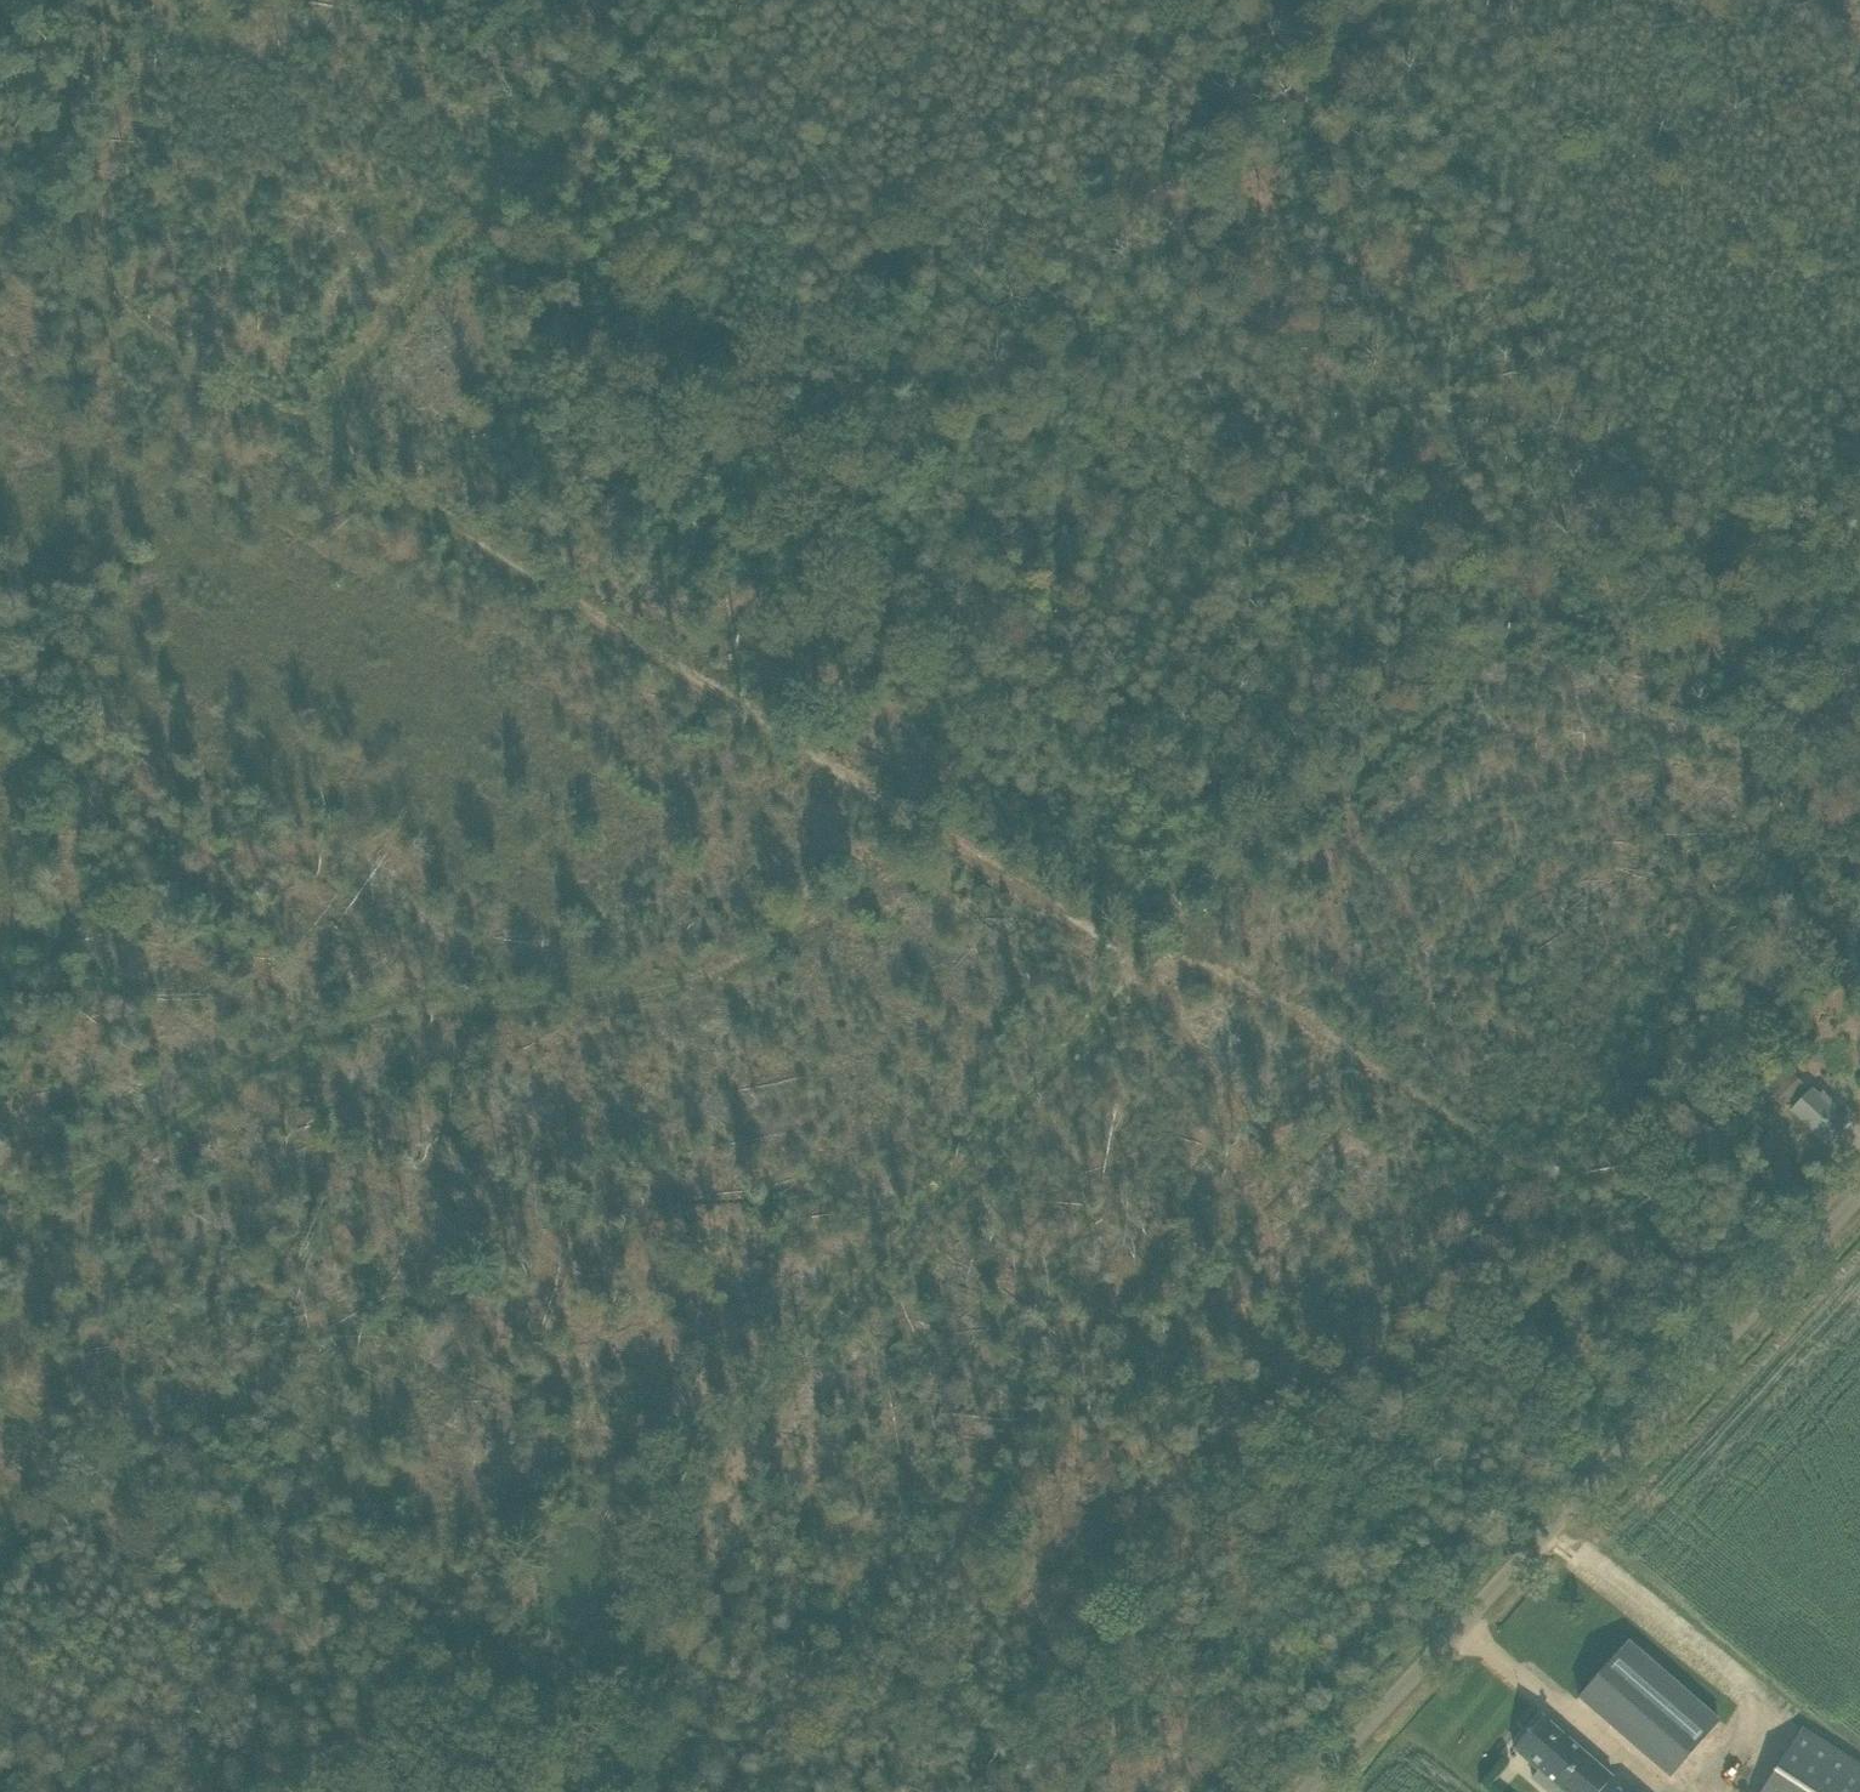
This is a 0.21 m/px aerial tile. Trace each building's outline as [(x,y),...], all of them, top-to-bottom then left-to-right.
[(1803,1085),(1779,1061),(1760,1081),(1772,1093),(1768,1097),(1779,1107),(1803,1085)] [(1837,1106),(1822,1092),(1819,1096),(1812,1089),(1791,1111),(1827,1144),(1847,1123),(1833,1110),(1837,1106)] [(1640,1648),(1592,1702),(1683,1782),(1731,1728),(1640,1648)] [(1612,1777),(1543,1717),(1514,1749),(1539,1771),(1532,1778),(1548,1791),(1599,1791),(1612,1777)] [(1805,1729),(1764,1791),(1859,1791),(1859,1764),(1805,1729)]
